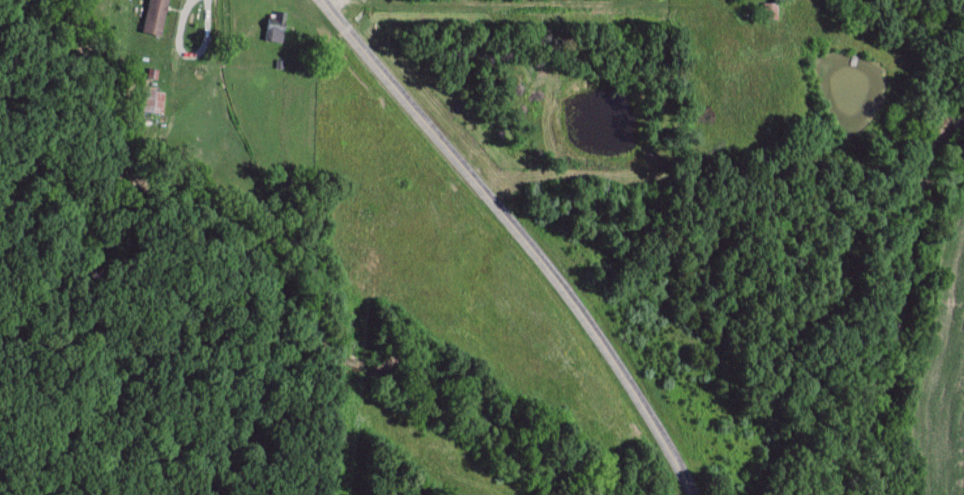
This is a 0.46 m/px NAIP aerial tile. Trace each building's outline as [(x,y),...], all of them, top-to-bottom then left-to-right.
[(768,3),(768,20),(782,20),(782,3),(768,3)] [(166,115),(167,92),(146,90),(144,113),(166,115)]
